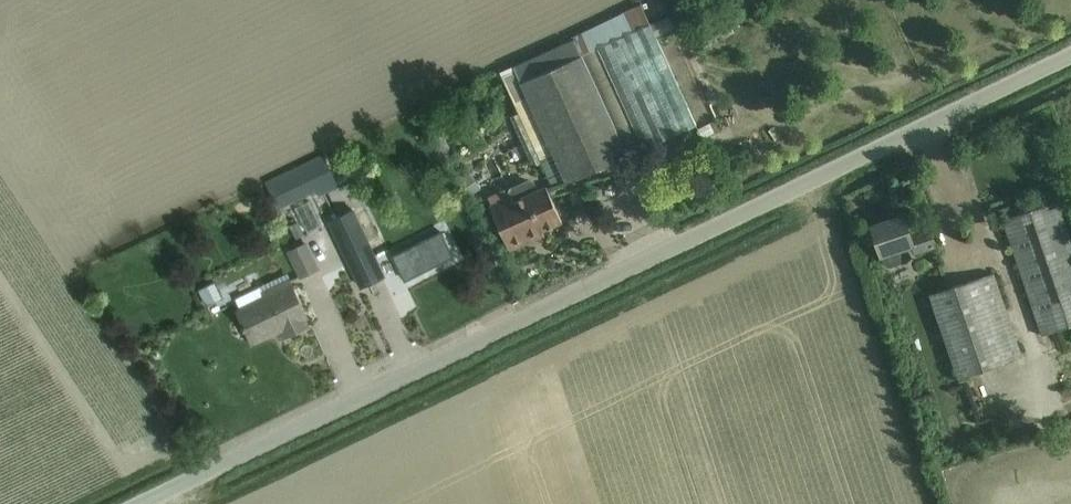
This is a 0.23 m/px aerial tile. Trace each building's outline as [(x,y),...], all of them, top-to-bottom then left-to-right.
[(652,23),(599,47),(645,149),(698,125),(652,23)] [(629,156),(583,55),(576,39),(515,67),(568,183),(629,156)] [(438,137),(427,144),(434,155),(446,147),(438,137)] [(303,162),(265,180),(277,210),(317,191),(319,196),(339,187),(323,153),(303,162)] [(548,186),(540,190),(536,181),(530,180),(513,187),(510,193),(514,202),(493,211),(511,250),(532,241),(530,236),(563,221),(548,186)] [(455,204),(459,214),(480,205),(476,195),(455,204)] [(1065,222),(1058,201),(1004,220),(1044,335),(1070,325),(1070,237),(1065,222)] [(328,221),(359,286),(383,275),(352,210),(328,221)] [(906,214),(872,226),(879,247),(882,256),(884,263),(889,266),(892,267),(900,264),(903,261),(904,256),(901,249),(914,245),(916,253),(935,247),(930,230),(912,236),(906,214)] [(453,256),(440,230),(391,255),(404,281),(453,256)] [(315,269),(302,243),(290,249),(303,275),(315,269)] [(961,378),(1023,357),(994,274),(931,295),(961,378)] [(259,286),(234,298),(241,311),(238,313),(243,323),(252,343),(281,328),(285,336),(306,325),(302,318),(305,316),(295,296),(287,280),(263,293),(259,286)] [(211,295),(196,301),(204,321),(220,315),(211,295)]
